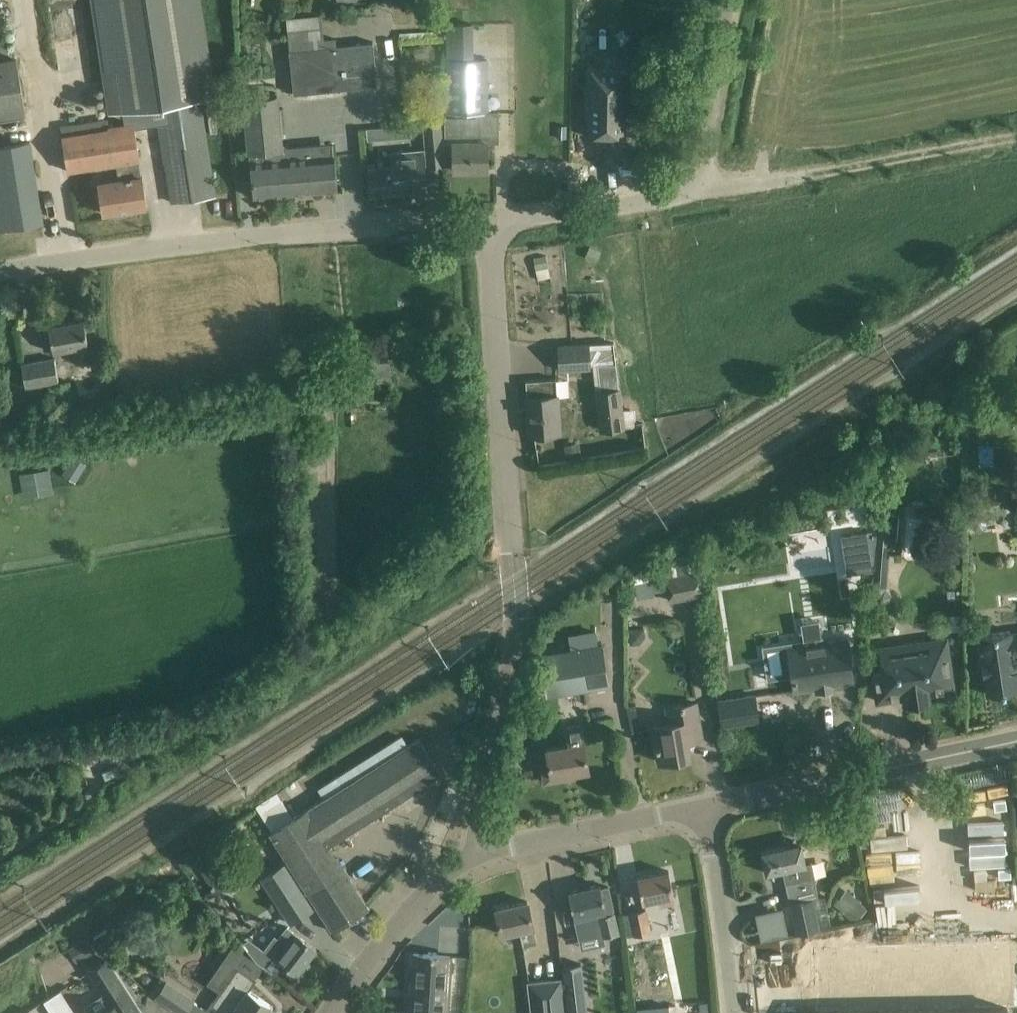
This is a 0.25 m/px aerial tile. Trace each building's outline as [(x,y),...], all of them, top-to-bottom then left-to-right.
[(111,111),(156,104),(171,202),(215,195),(200,97),(211,96),(195,0),(94,0),(111,111)] [(377,85),(372,41),(324,46),(321,14),(286,18),(293,94),(377,85)] [(473,23),(446,23),(447,58),(473,58),(473,23)] [(447,58),(447,112),(487,112),(487,58),(447,58)] [(16,59),(0,61),(0,120),(26,116),(16,59)] [(585,70),(584,118),(588,118),(587,137),(625,138),(625,116),(628,116),(629,71),(585,70)] [(276,95),(244,98),(250,160),(282,157),(276,95)] [(477,117),(446,117),(446,141),(452,141),(453,150),(453,170),(487,170),(487,150),(487,141),(497,141),(497,112),(487,112),(477,112),(477,117)] [(440,121),(424,121),(428,164),(443,163),(443,143),(440,121)] [(134,125),(62,136),(67,171),(117,163),(119,180),(99,183),(103,213),(147,206),(134,125)] [(558,125),(557,138),(565,138),(566,126),(558,125)] [(375,127),(366,128),(367,141),(387,139),(386,126),(375,127)] [(0,148),(0,229),(43,222),(30,143),(0,148)] [(390,165),(369,167),(371,194),(426,189),(422,149),(388,152),(390,165)] [(334,152),(292,156),(295,193),(337,190),(334,152)] [(250,160),(253,197),(295,193),(292,156),(282,157),(250,160)] [(83,320),(48,326),(53,352),(73,349),(76,364),(90,361),(83,320)] [(616,366),(615,343),(559,345),(560,370),(616,366)] [(58,383),(54,358),(21,364),(25,388),(58,383)] [(556,378),(525,381),(529,435),(559,433),(556,378)] [(619,389),(596,392),(601,430),(623,427),(619,389)] [(580,446),(564,448),(566,460),(582,457),(580,446)] [(21,470),(22,494),(53,493),(52,469),(21,470)] [(895,552),(898,504),(879,504),(871,600),(876,606),(884,607),(890,601),(891,594),(885,588),(888,551),(895,552)] [(1011,507),(989,508),(989,525),(1012,524),(1011,507)] [(988,515),(980,509),(973,510),(969,517),(970,525),(975,529),(982,528),(988,520),(988,515)] [(699,572),(666,578),(670,601),(703,595),(699,572)] [(786,662),(784,666),(784,670),(785,674),(788,677),(792,676),(794,690),(852,681),(846,639),(824,642),(821,624),(818,625),(817,618),(801,621),(803,635),(807,635),(807,639),(804,639),(805,645),(788,647),(790,662),(786,662)] [(1012,638),(1011,631),(974,636),(978,663),(981,663),(983,674),(984,674),(987,695),(1016,690),(1016,677),(1016,673),(1016,637),(1012,638)] [(880,672),(873,673),(877,701),(953,691),(946,636),(876,647),(880,672)] [(602,645),(540,656),(546,695),(609,685),(602,645)] [(759,721),(755,695),(718,701),(722,727),(759,721)] [(653,726),(658,762),(690,756),(686,732),(701,729),(696,703),(667,708),(669,723),(653,726)] [(588,770),(581,725),(567,727),(570,745),(546,749),(549,763),(541,764),(545,783),(567,779),(566,773),(588,770)] [(288,862),(325,838),(329,845),(441,774),(418,738),(407,746),(401,737),(319,789),(325,798),(307,809),(307,808),(269,832),(288,862)] [(866,797),(873,831),(909,824),(902,790),(866,797)] [(976,809),(952,812),(956,843),(963,842),(967,871),(991,868),(990,859),(1011,856),(1002,791),(974,795),(976,809)] [(923,829),(866,836),(875,915),(889,913),(886,891),(928,886),(926,873),(896,876),(895,863),(926,860),(923,829)] [(329,845),(325,838),(288,862),(332,931),(369,908),(329,845)] [(766,873),(782,869),(796,935),(819,930),(813,899),(818,897),(814,878),(805,880),(802,865),(806,864),(801,842),(761,851),(766,873)] [(315,909),(290,869),(266,884),(291,924),(315,909)] [(674,900),(668,871),(637,877),(642,903),(658,900),(658,903),(674,900)] [(579,941),(603,935),(604,937),(619,933),(608,887),(601,888),(600,884),(568,891),(575,918),(573,919),(579,941)] [(533,927),(527,901),(496,908),(502,935),(518,931),(521,947),(536,944),(532,927),(533,927)] [(846,915),(854,922),(867,908),(859,901),(846,915)] [(651,933),(646,910),(630,913),(635,937),(651,933)] [(278,939),(274,936),(256,959),(273,972),(281,962),(285,965),(282,969),(297,981),(311,964),(307,961),(316,948),(300,936),(297,934),(297,935),(287,927),(278,939)] [(259,945),(271,938),(265,928),(253,935),(259,945)] [(86,938),(73,947),(81,959),(94,950),(86,938)] [(815,947),(816,1012),(826,1012),(1007,1008),(1016,1008),(1016,943),(815,947)] [(409,1012),(447,1012),(449,976),(449,971),(454,970),(455,960),(450,957),(450,956),(413,953),(409,1012)] [(106,960),(90,970),(112,1006),(101,1012),(141,1012),(106,960)] [(562,965),(567,1012),(587,1012),(581,963),(562,965)] [(248,990),(256,979),(237,966),(210,1005),(221,1012),(268,1012),(272,1007),(248,990)] [(561,979),(528,982),(531,1012),(565,1012),(561,979)] [(166,982),(157,995),(183,1012),(184,1012),(192,1000),(166,982)] [(52,1012),(75,1012),(60,990),(44,1001),(52,1012)]
